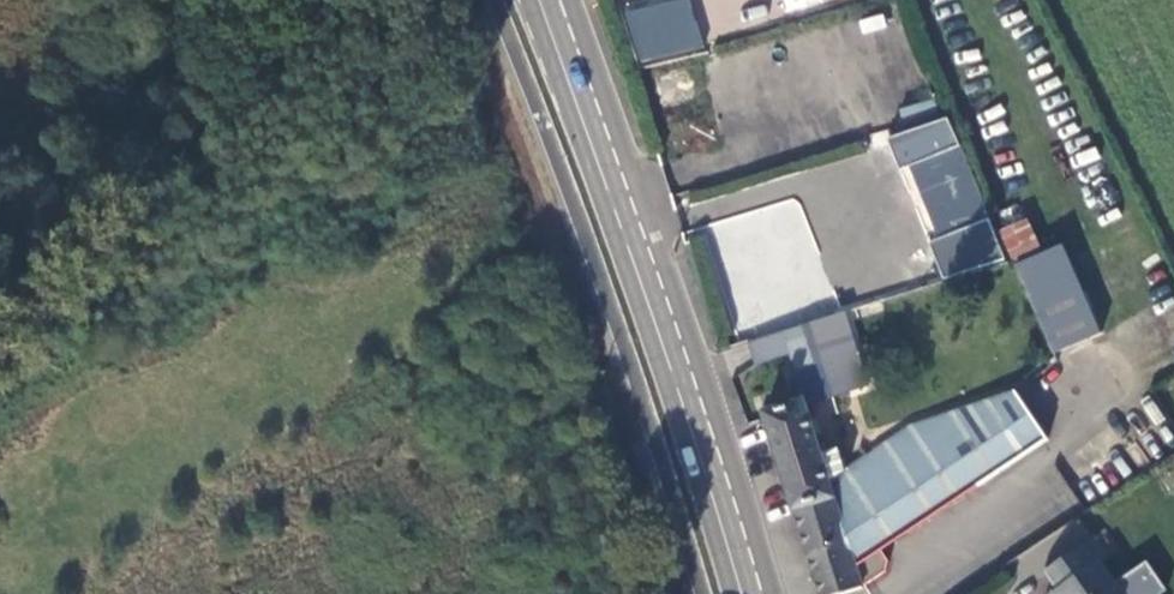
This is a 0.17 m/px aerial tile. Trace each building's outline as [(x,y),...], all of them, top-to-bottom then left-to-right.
[(625,10),(639,66),(704,50),(692,0),(666,0),(625,10)] [(787,13),(823,3),(822,0),(783,0),(787,13)] [(992,221),(961,145),(907,167),(938,242),(992,221)] [(783,223),(789,248),(811,243),(800,201),(716,221),(720,238),(783,223)] [(1043,249),(1030,219),(1000,231),(1012,261),(1013,263),(1043,249)] [(1012,261),(1000,231),(978,239),(985,257),(987,256),(990,264),(992,269),(1012,261)] [(1105,334),(1065,244),(1016,265),(1056,355),(1105,334)] [(824,361),(835,396),(870,386),(848,315),(812,325),(824,361)] [(796,371),(824,361),(812,325),(786,335),(783,329),(748,342),(756,367),(790,356),(796,371)] [(830,405),(836,401),(835,396),(824,361),(796,371),(804,398),(806,404),(823,400),(830,405)] [(825,453),(779,463),(819,593),(849,593),(865,589),(859,563),(1049,439),(1016,391),(912,423),(848,470),(839,448),(825,453)] [(779,463),(825,453),(806,404),(804,398),(762,410),(779,463)] [(1047,572),(1057,589),(1052,593),(1126,593),(1104,561),(1109,557),(1096,539),(1047,572)]
